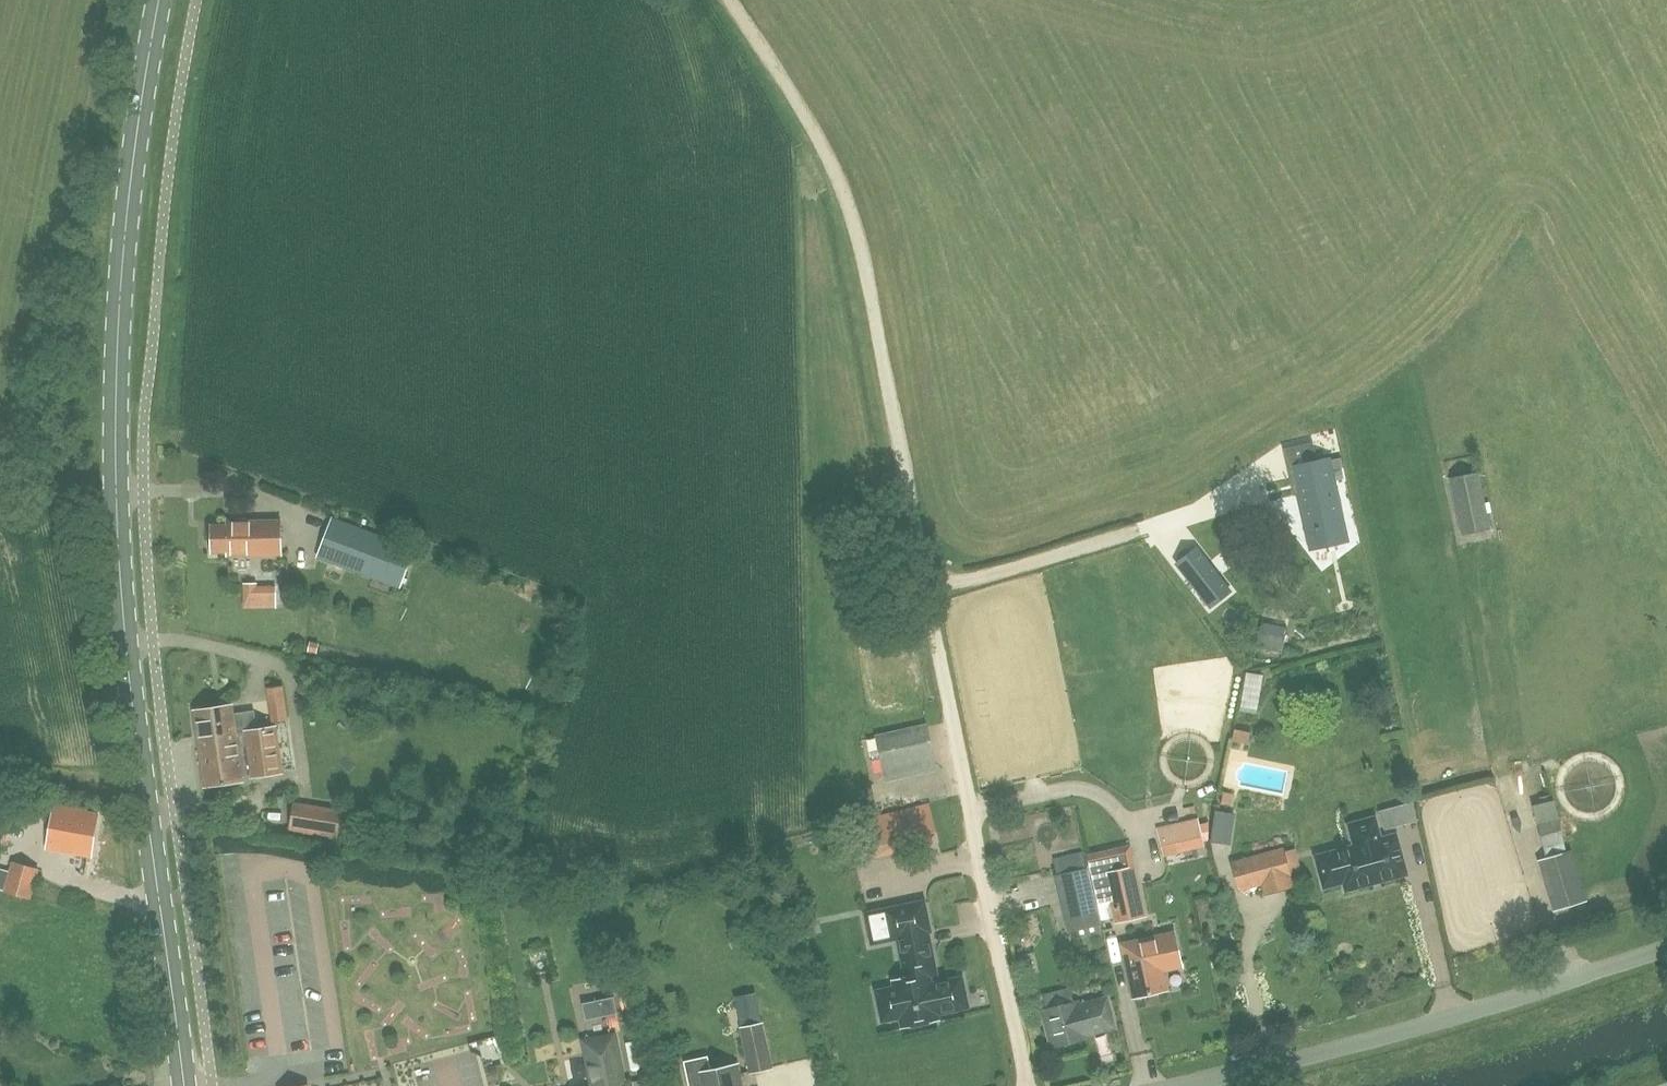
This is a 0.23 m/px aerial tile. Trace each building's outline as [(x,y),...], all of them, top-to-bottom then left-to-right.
[(1318,462),(1294,467),(1300,494),(1308,534),(1344,526),(1329,460),(1318,462)] [(1491,527),(1479,474),(1448,481),(1460,534),(1491,527)] [(400,590),(414,549),(331,518),(316,558),(400,590)] [(227,557),(281,557),(281,522),(227,522),(227,526),(211,526),(211,554),(227,554),(227,557)] [(1197,549),(1177,564),(1210,606),(1230,591),(1197,549)] [(276,607),(276,589),(255,590),(255,585),(245,585),(245,607),(276,607)] [(273,719),(286,717),(284,700),(271,702),(273,719)] [(232,706),(195,711),(206,786),(243,781),(242,777),(252,775),(253,777),(282,773),(275,727),(246,732),(246,733),(236,735),(235,727),(257,724),(255,711),(233,714),(232,706)] [(885,773),(935,762),(927,727),(877,738),(885,773)] [(1237,745),(1257,745),(1257,732),(1238,731),(1237,745)] [(290,826),(320,831),(337,833),(340,812),(294,804),(290,826)] [(54,806),(46,849),(90,858),(99,815),(54,806)] [(859,820),(867,855),(903,846),(894,811),(859,820)] [(1215,812),(1211,843),(1231,846),(1235,815),(1215,812)] [(1199,818),(1158,829),(1165,857),(1206,847),(1199,818)] [(1559,819),(1537,824),(1543,847),(1565,841),(1559,819)] [(1374,820),(1351,826),(1357,847),(1318,858),(1325,886),(1345,881),(1347,889),(1405,873),(1395,837),(1380,841),(1374,820)] [(1264,877),(1266,886),(1294,879),(1286,848),(1235,860),(1241,882),(1264,877)] [(1588,900),(1572,849),(1537,861),(1552,912),(1588,900)] [(13,873),(3,869),(0,880),(0,891),(35,902),(45,870),(17,861),(13,873)] [(1053,875),(1067,930),(1101,922),(1087,867),(1053,875)] [(1132,868),(1105,874),(1117,922),(1144,916),(1132,868)] [(349,904),(374,903),(374,888),(348,890),(349,904)] [(431,910),(448,909),(447,894),(431,895),(431,910)] [(937,1014),(968,1007),(962,978),(931,984),(929,975),(936,974),(928,931),(930,931),(924,902),(884,910),(890,939),(899,937),(907,979),(894,981),(895,988),(877,991),(883,1021),(901,1017),(903,1026),(938,1019),(937,1014)] [(1135,997),(1167,990),(1162,970),(1182,965),(1175,933),(1123,946),(1135,997)] [(732,997),(747,1077),(771,1073),(756,992),(732,997)] [(586,1020),(618,1014),(614,997),(582,1003),(586,1020)] [(1087,1039),(1085,1035),(1113,1027),(1106,999),(1078,1006),(1077,1002),(1041,1011),(1050,1048),(1087,1039)] [(628,1083),(623,1084),(613,1037),(585,1043),(594,1085),(628,1085),(628,1083)] [(262,1061),(275,1057),(270,1039),(257,1043),(262,1061)] [(737,1066),(699,1074),(701,1085),(742,1085),(737,1066)]
